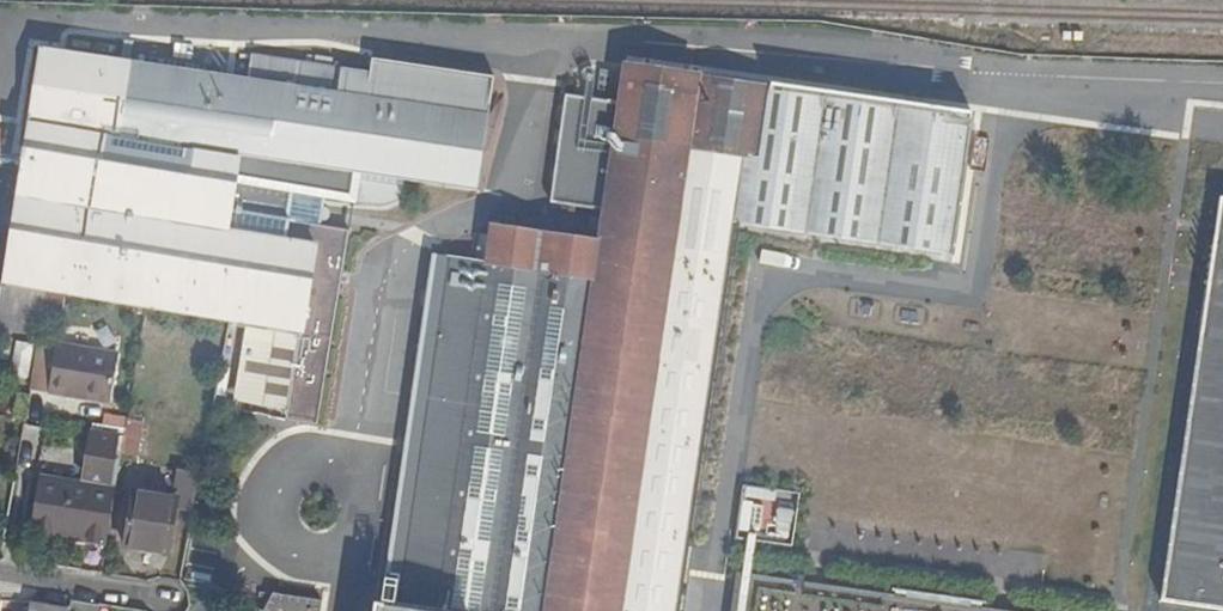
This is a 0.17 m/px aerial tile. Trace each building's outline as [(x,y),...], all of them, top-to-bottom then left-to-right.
[(301,335),(284,420),(319,425),(349,231),(288,222),(285,241),(228,231),(240,154),(477,190),(494,79),(345,58),(343,72),(134,43),(130,64),(43,49),(6,286),(48,293),(66,296),(229,323),(301,335)] [(974,116),(626,66),(620,106),(566,98),(551,201),(605,209),(599,245),(495,229),(489,265),(448,259),(397,610),(676,610),(726,256),(732,224),(954,254),(974,116)] [(1168,610),(1222,610),(1222,215),(1168,610)] [(448,259),(437,257),(384,610),(397,610),(448,259)] [(6,286),(1,286),(0,292),(0,330),(40,338),(43,319),(48,293),(6,286)] [(66,296),(48,293),(43,319),(62,322),(66,296)] [(39,341),(31,391),(112,404),(120,352),(39,341)] [(144,422),(128,420),(127,430),(126,437),(123,454),(139,456),(144,422)] [(108,544),(123,454),(126,437),(93,432),(85,483),(40,476),(31,527),(59,531),(58,536),(108,544)] [(170,555),(177,514),(175,514),(177,500),(160,498),(158,511),(133,507),(126,548),(170,555)] [(31,532),(58,536),(59,531),(31,527),(31,532)] [(744,610),(954,610),(748,581),(744,610)] [(30,610),(69,610),(69,607),(32,600),(30,610)]
